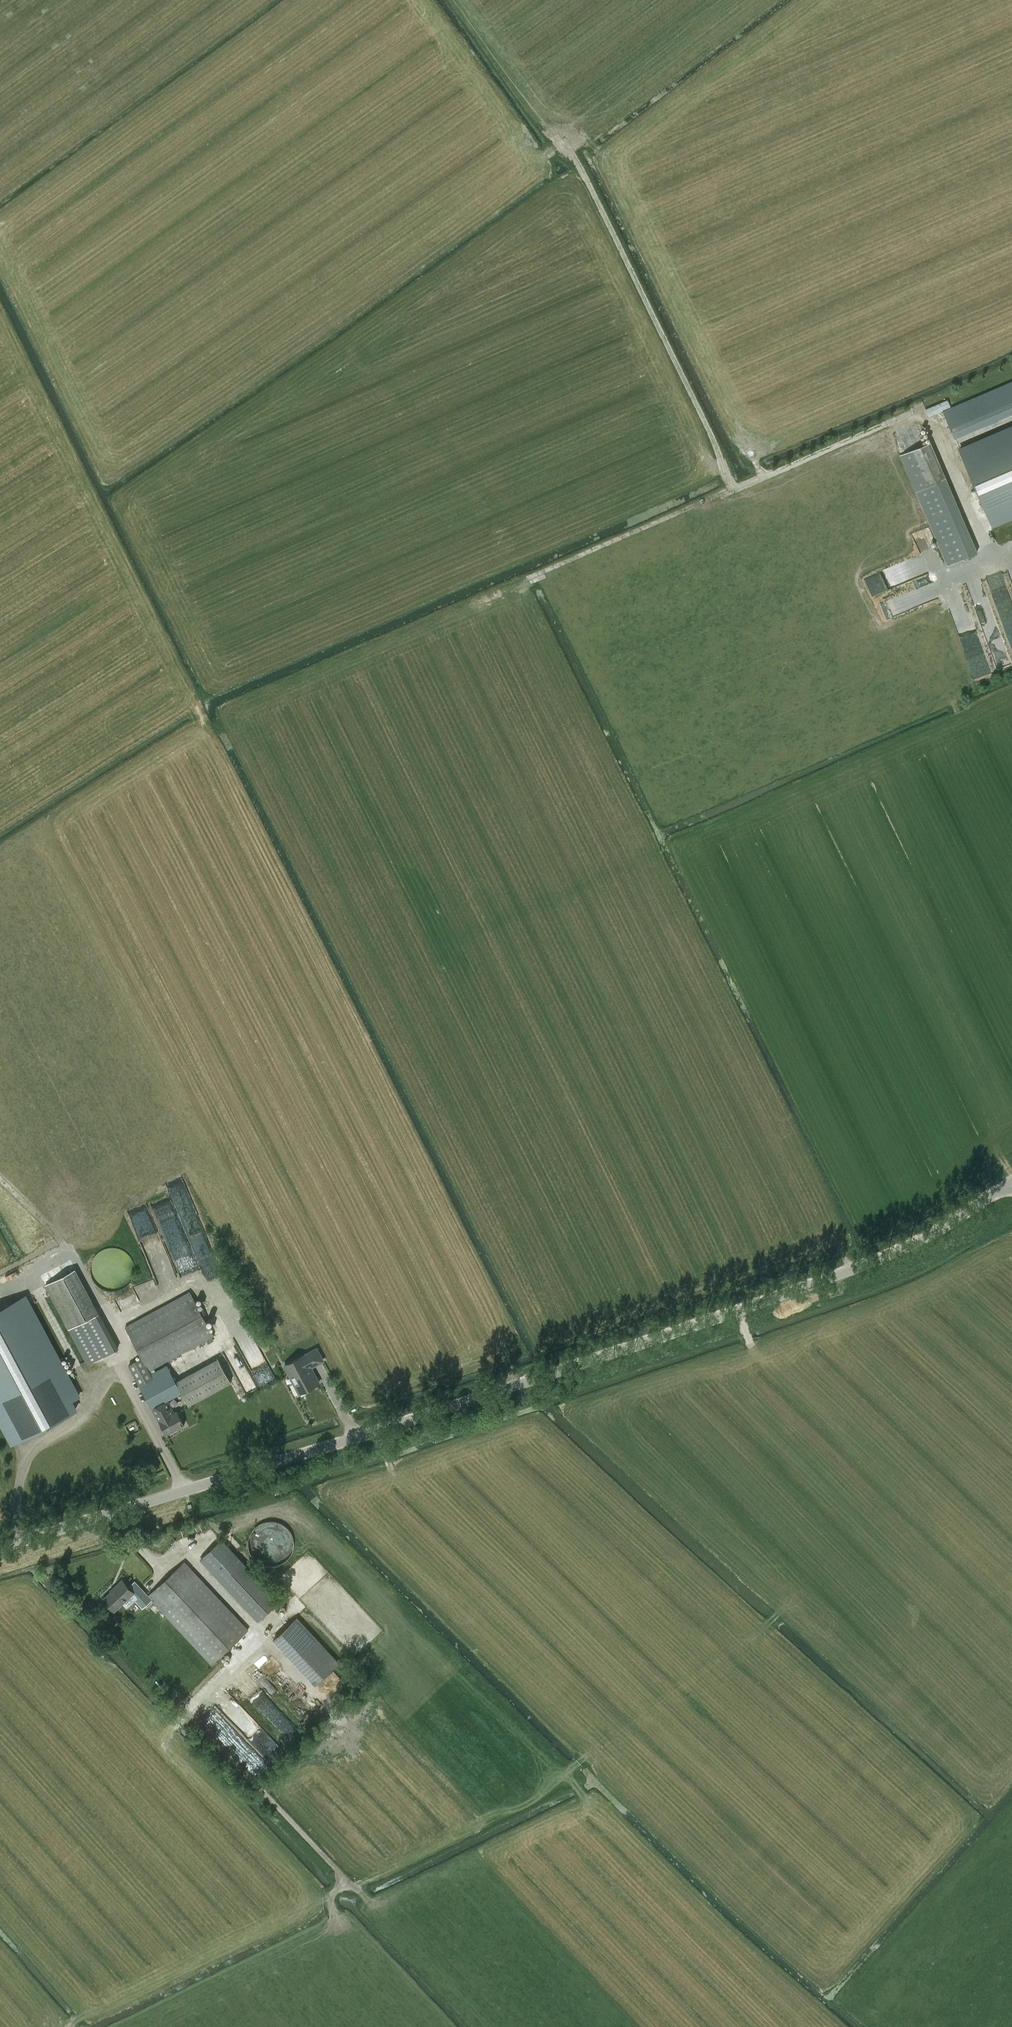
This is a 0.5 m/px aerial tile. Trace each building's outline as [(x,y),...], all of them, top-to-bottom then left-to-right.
[(1011,413),(1011,381),(951,407),(948,399),(926,409),(929,417),(943,411),(954,438),(1011,413)] [(930,442),(902,453),(933,531),(933,519),(936,518),(928,518),(941,513),(939,508),(942,508),(947,505),(948,506),(947,561),(949,564),(951,564),(979,553),(949,474),(947,475),(934,442),(930,442)] [(865,577),(872,596),(886,591),(880,572),(865,577)] [(1006,580),(1000,572),(981,578),(986,594),(979,596),(984,603),(981,605),(980,604),(978,606),(973,608),(978,614),(984,612),(988,617),(985,620),(994,630),(997,627),(1001,638),(1004,642),(999,646),(1003,650),(994,657),(1008,654),(1007,652),(1011,651),(1011,599),(1006,580)] [(904,612),(901,603),(897,605),(896,600),(883,604),(887,617),(904,612)] [(195,1208),(183,1176),(167,1182),(179,1214),(195,1208)] [(131,1212),(152,1274),(170,1268),(149,1206),(131,1212)] [(48,1284),(89,1364),(119,1349),(77,1268),(48,1284)] [(114,1298),(121,1310),(140,1300),(134,1288),(114,1298)] [(175,1413),(168,1400),(183,1392),(190,1405),(233,1382),(220,1359),(177,1382),(169,1365),(156,1371),(154,1368),(215,1336),(190,1291),(125,1326),(142,1358),(128,1365),(139,1386),(141,1385),(160,1421),(175,1413)] [(27,1300),(19,1304),(17,1300),(0,1309),(0,1419),(13,1443),(76,1410),(71,1401),(78,1397),(27,1300)] [(248,1392),(276,1376),(248,1329),(235,1337),(251,1362),(259,1357),(264,1366),(259,1369),(261,1372),(253,1377),(243,1360),(232,1366),(248,1392)] [(287,1364),(296,1382),(295,1382),(300,1393),(306,1390),(320,1382),(314,1371),(312,1372),(309,1368),(324,1360),(317,1348),(305,1355),(305,1354),(285,1365),(287,1364)] [(177,1411),(175,1413),(160,1421),(167,1434),(184,1425),(177,1411)] [(297,1557),(286,1518),(252,1528),(263,1567),(297,1557)] [(200,1559),(258,1621),(280,1601),(222,1539),(200,1559)] [(185,1561),(148,1595),(140,1586),(134,1591),(123,1580),(114,1588),(115,1589),(104,1599),(115,1611),(122,1604),(128,1609),(136,1601),(143,1608),(152,1600),(212,1665),(249,1630),(185,1561)] [(317,1684),(339,1663),(297,1618),(275,1638),(317,1684)]
